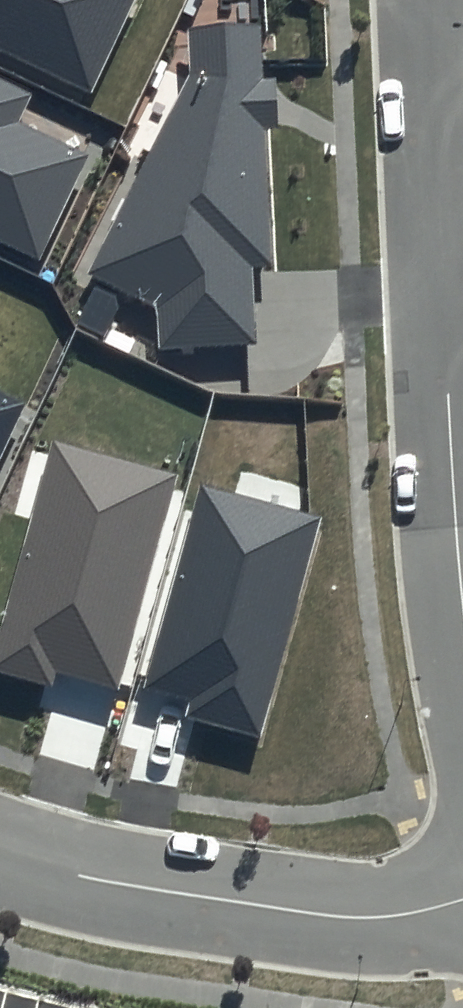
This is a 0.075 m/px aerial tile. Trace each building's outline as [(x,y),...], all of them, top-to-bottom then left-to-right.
[(92,92),(135,0),(0,0),(0,50),(92,92)] [(191,74),(93,273),(155,303),(158,351),(259,345),(254,266),(272,265),(263,126),(278,125),(275,79),(262,79),(259,26),(189,30),(191,74)] [(0,79),(0,241),(39,260),(88,155),(19,123),(33,94),(0,79)] [(24,403),(0,392),(0,454),(24,403)] [(177,474),(54,440),(0,634),(0,672),(53,687),(57,673),(117,690),(177,474)] [(322,517),(201,483),(143,687),(190,700),(186,718),(259,738),(322,517)]
